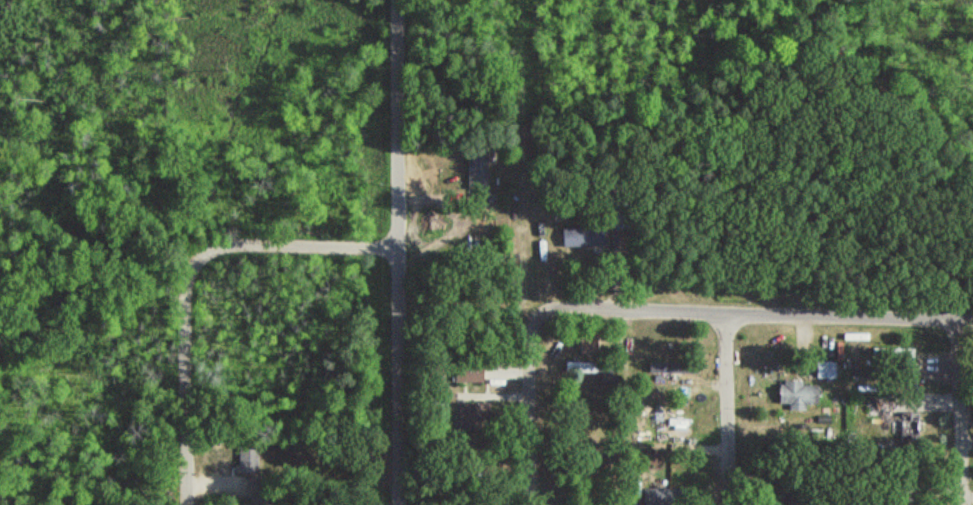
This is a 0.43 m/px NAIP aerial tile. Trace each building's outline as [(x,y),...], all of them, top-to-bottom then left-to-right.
[(469,143),(493,143),(492,184),(468,184),(469,143)] [(562,228),(562,247),(607,247),(607,228),(562,228)] [(579,354),(598,354),(598,338),(579,338),(579,354)] [(565,351),(565,368),(611,368),(611,351),(565,351)] [(650,351),(696,351),(696,369),(650,370),(650,351)] [(484,368),(453,368),(453,384),(484,384),(484,368)] [(778,407),(802,407),(802,382),(778,382),(778,407)] [(867,418),(889,418),(889,400),(867,400),(867,418)] [(259,474),(259,451),(240,451),(240,474),(259,474)]
